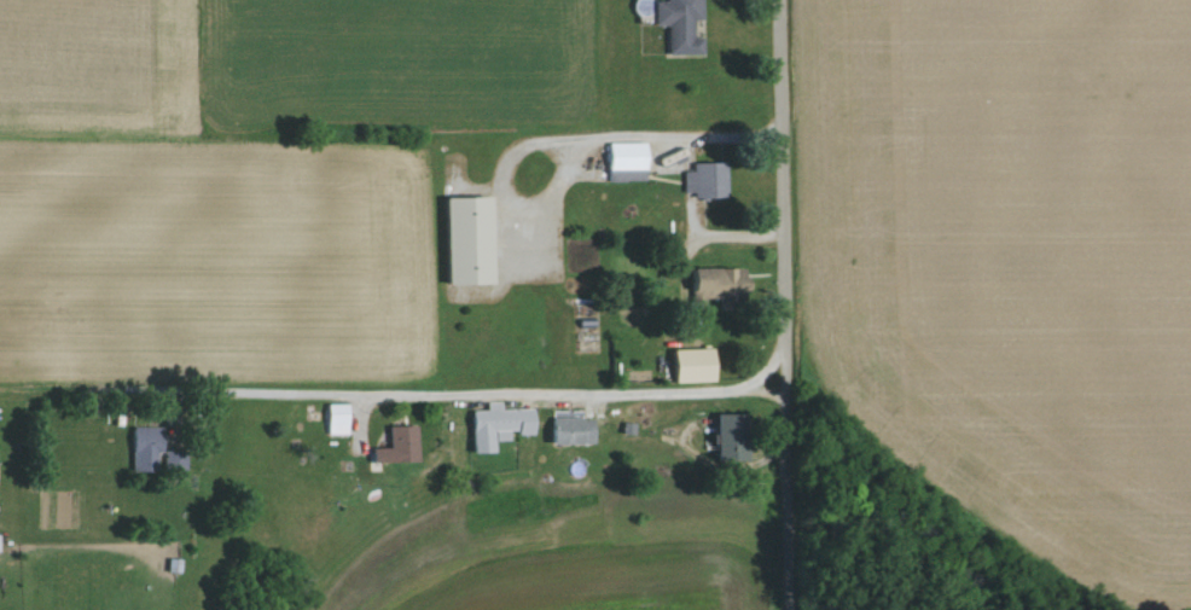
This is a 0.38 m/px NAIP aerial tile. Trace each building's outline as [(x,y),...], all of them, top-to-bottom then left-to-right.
[(699,36),(689,36),(690,19),(698,20),(699,0),(664,0),(655,0),(653,0),(653,25),(665,25),(665,53),(699,54),(699,36)] [(632,170),(632,177),(644,176),(644,141),(601,142),(602,170),(632,170)] [(681,196),(723,195),(722,161),(688,162),(689,171),(680,171),(681,196)] [(485,283),(482,196),(436,197),(439,284),(485,283)] [(741,296),(741,269),(688,268),(688,295),(741,296)] [(665,350),(667,383),(706,382),(704,348),(665,350)] [(324,434),(347,433),(345,403),(322,404),(324,434)] [(711,414),(710,457),(724,457),(724,453),(738,453),(739,414),(711,414)] [(592,417),(546,419),(547,445),(593,443),(592,417)] [(385,425),(384,448),(368,448),(368,460),(415,461),(416,426),(385,425)] [(129,471),(155,471),(155,452),(161,452),(161,426),(129,426),(129,471)] [(186,470),(187,452),(167,452),(166,470),(186,470)]
